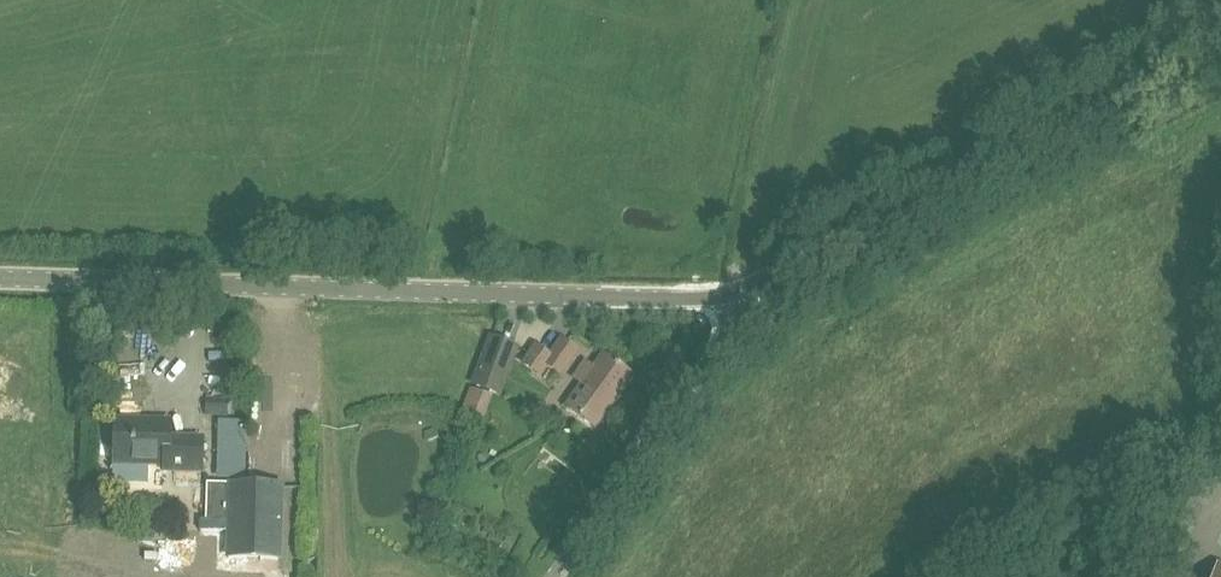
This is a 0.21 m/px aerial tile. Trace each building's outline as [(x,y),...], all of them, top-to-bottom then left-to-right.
[(474,385),(489,391),(494,378),(503,381),(516,347),(491,338),(474,385)] [(523,364),(539,376),(546,365),(560,375),(577,351),(561,340),(549,356),(536,346),(523,364)] [(594,427),(632,375),(604,355),(603,356),(594,350),(582,366),(591,373),(566,407),(594,427)] [(113,462),(149,463),(163,463),(163,470),(202,471),(203,439),(170,438),(170,424),(135,423),(135,421),(114,421),(113,460),(113,462)] [(230,482),(229,519),(205,519),(199,519),(197,576),(278,576),(279,558),(281,484),(230,482)]
